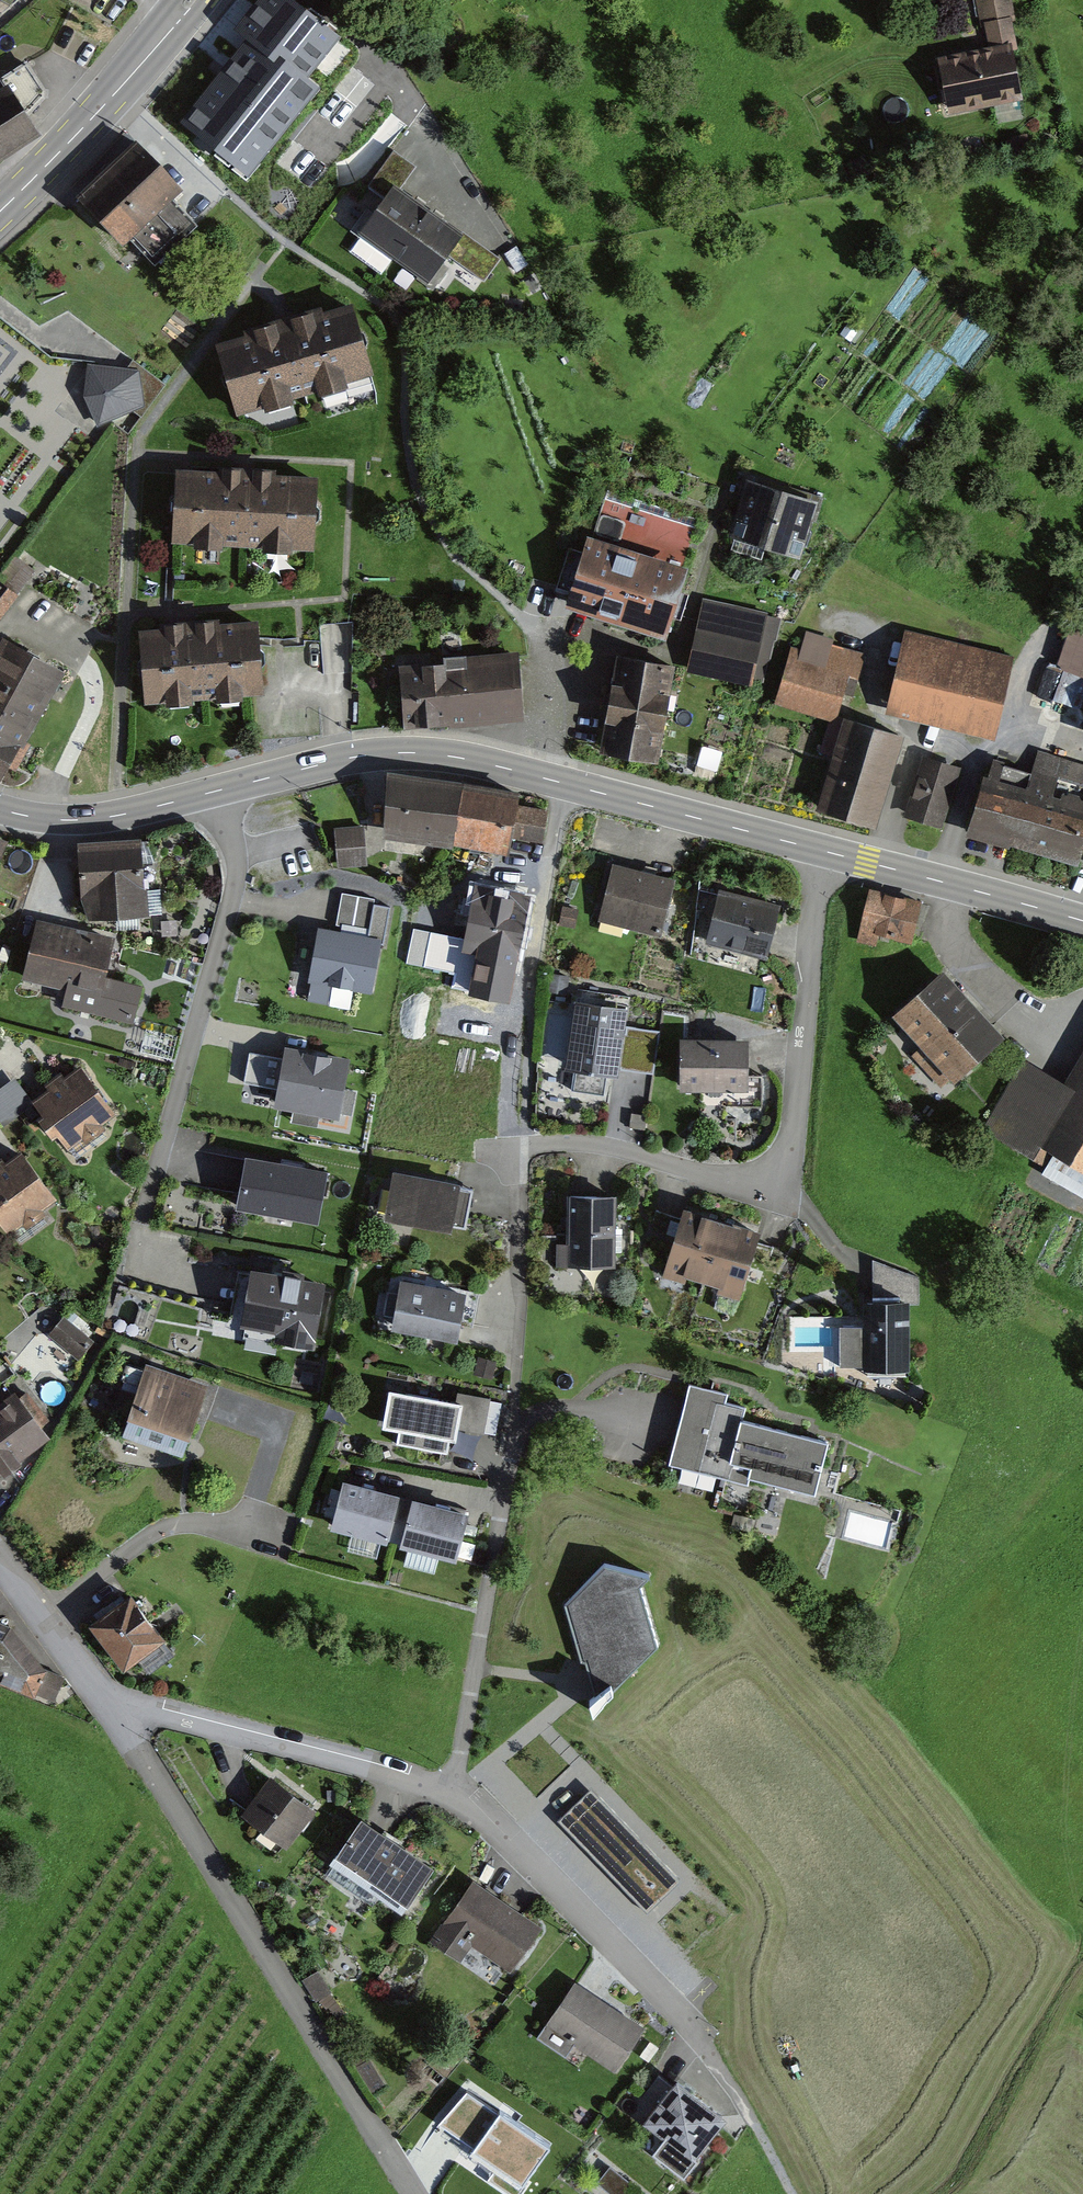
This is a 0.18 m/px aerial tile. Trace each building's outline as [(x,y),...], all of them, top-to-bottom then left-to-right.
[(287,0),(264,0),(240,30),(252,39),(187,121),(248,170),(313,87),(301,78),(334,37),(287,0)] [(950,119),(1030,104),(1010,0),(980,0),(990,49),(939,59),(950,119)] [(34,123),(1,71),(0,72),(0,144),(34,123)] [(138,139),(82,194),(78,197),(128,249),(139,238),(158,258),(208,210),(138,139)] [(411,164),(393,153),(370,188),(387,199),(361,238),(398,262),(431,211),(396,188),(411,164)] [(431,211),(398,262),(436,287),(454,259),(488,281),(503,258),(431,211)] [(527,261),(516,244),(506,251),(517,268),(527,261)] [(215,346),(237,415),(241,414),(372,373),(351,304),(215,346)] [(94,364),(89,363),(89,400),(101,426),(147,406),(141,369),(94,364)] [(176,467),(173,540),(319,545),(321,473),(176,467)] [(823,498),(750,474),(731,531),(804,554),(823,498)] [(693,563),(586,531),(563,608),(670,640),(693,563)] [(0,575),(0,583),(17,595),(34,571),(14,556),(0,575)] [(0,583),(0,619),(17,595),(0,583)] [(770,610),(703,597),(689,671),(756,684),(770,610)] [(1079,610),(1068,637),(1057,666),(1082,675),(1082,611),(1079,610)] [(139,627),(144,704),(204,700),(247,697),(252,696),(264,695),(263,685),(260,642),(258,619),(139,627)] [(1019,656),(908,627),(886,711),(997,740),(1019,656)] [(799,628),(775,701),(838,721),(862,648),(799,628)] [(4,632),(0,640),(0,772),(15,780),(73,667),(4,632)] [(679,663),(620,651),(601,750),(660,761),(679,663)] [(521,652),(400,660),(405,729),(525,720),(521,652)] [(909,734),(848,714),(818,805),(880,825),(909,734)] [(972,834),(1077,866),(1082,846),(1082,767),(1037,753),(1030,774),(994,763),(972,834)] [(960,765),(922,754),(904,815),(941,826),(960,765)] [(523,795),(394,778),(386,840),(511,856),(513,837),(548,841),(552,808),(522,804),(523,795)] [(364,823),(335,825),(338,866),(367,864),(364,823)] [(82,848),(89,918),(146,912),(139,842),(82,848)] [(678,876),(614,860),(599,918),(663,934),(678,876)] [(532,893),(476,880),(463,936),(455,973),(497,983),(501,963),(515,966),(532,893)] [(928,898),(870,885),(858,940),(875,944),(877,936),(918,945),(928,898)] [(779,905),(721,890),(708,943),(766,957),(772,935),(779,905)] [(373,898),(341,893),(339,906),(336,923),(368,929),(373,898)] [(578,910),(564,907),(560,925),(574,928),(578,910)] [(113,940),(35,923),(22,979),(101,996),(113,940)] [(382,940),(319,927),(308,979),(371,993),(382,940)] [(463,936),(413,927),(405,961),(455,973),(463,936)] [(947,965),(894,1011),(922,1043),(908,1055),(937,1088),(954,1073),(958,1078),(1008,1036),(947,965)] [(630,1007),(578,999),(568,1064),(629,1073),(652,1077),(659,1032),(627,1027),(630,1007)] [(749,1042),(681,1041),(680,1092),(748,1093),(748,1059),(749,1042)] [(277,1089),(274,1108),(338,1120),(349,1060),(286,1048),(284,1060),(250,1053),(244,1083),(277,1089)] [(1023,1061),(987,1123),(999,1139),(1033,1161),(1040,1147),(1054,1155),(1043,1174),(1082,1197),(1082,1056),(1065,1086),(1023,1061)] [(40,1098),(32,1104),(33,1106),(68,1151),(116,1115),(80,1068),(59,1083),(40,1098)] [(15,1080),(1,1091),(0,1091),(0,1121),(4,1126),(33,1106),(32,1104),(15,1080)] [(8,1233),(53,1200),(18,1153),(12,1157),(0,1166),(0,1222),(8,1233)] [(240,1176),(234,1210),(317,1225),(327,1170),(244,1155),(240,1176)] [(473,1190),(393,1175),(386,1216),(465,1230),(470,1205),(473,1190)] [(599,1198),(568,1198),(567,1267),(615,1267),(616,1198),(599,1198)] [(757,1234),(684,1212),(666,1272),(742,1295),(758,1242),(760,1235),(757,1234)] [(918,1278),(873,1262),(874,1280),(874,1304),(909,1304),(919,1305),(918,1278)] [(325,1287),(240,1272),(237,1293),(231,1324),(316,1339),(325,1287)] [(466,1294),(401,1281),(391,1330),(456,1342),(458,1332),(466,1294)] [(869,1329),(841,1329),(841,1367),(908,1367),(909,1304),(874,1304),(869,1304),(869,1329)] [(64,1316),(48,1334),(79,1361),(95,1343),(64,1316)] [(147,1366),(125,1430),(188,1451),(210,1387),(147,1366)] [(704,1387),(689,1383),(679,1424),(668,1465),(747,1486),(749,1477),(818,1494),(832,1441),(796,1432),(745,1419),(748,1406),(728,1401),(730,1394),(704,1387)] [(468,1402),(389,1384),(380,1425),(397,1429),(394,1443),(448,1455),(452,1440),(459,1442),(468,1402)] [(0,1404),(0,1477),(50,1439),(15,1393),(0,1404)] [(474,1512),(344,1476),(330,1527),(460,1563),(474,1512)] [(754,1520),(734,1515),(731,1529),(751,1534),(754,1520)] [(607,1563),(565,1604),(598,1705),(662,1644),(645,1583),(656,1573),(607,1563)] [(135,1591),(90,1626),(125,1671),(170,1637),(135,1591)] [(52,1699),(59,1673),(14,1618),(0,1614),(0,1677),(52,1699)] [(315,1812),(271,1779),(254,1802),(244,1816),(288,1848),(315,1812)] [(590,1790),(557,1822),(646,1913),(679,1881),(590,1790)] [(377,1832),(361,1821),(331,1865),(405,1914),(435,1870),(377,1832)] [(546,1921),(472,1872),(430,1936),(460,1956),(470,1941),(513,1969),(546,1921)] [(577,1984),(540,2038),(567,2057),(576,2045),(614,2071),(643,2029),(591,1993),(577,1984)] [(646,2119),(675,2081),(663,2072),(634,2111),(646,2119)] [(678,2085),(643,2126),(663,2143),(652,2156),(684,2182),(698,2164),(693,2160),(724,2123),(678,2085)] [(466,2091),(439,2126),(499,2166),(490,2179),(512,2193),(517,2193),(552,2142),(466,2091)] [(597,2180),(614,2193),(626,2193),(635,2183),(610,2163),(597,2180)]
